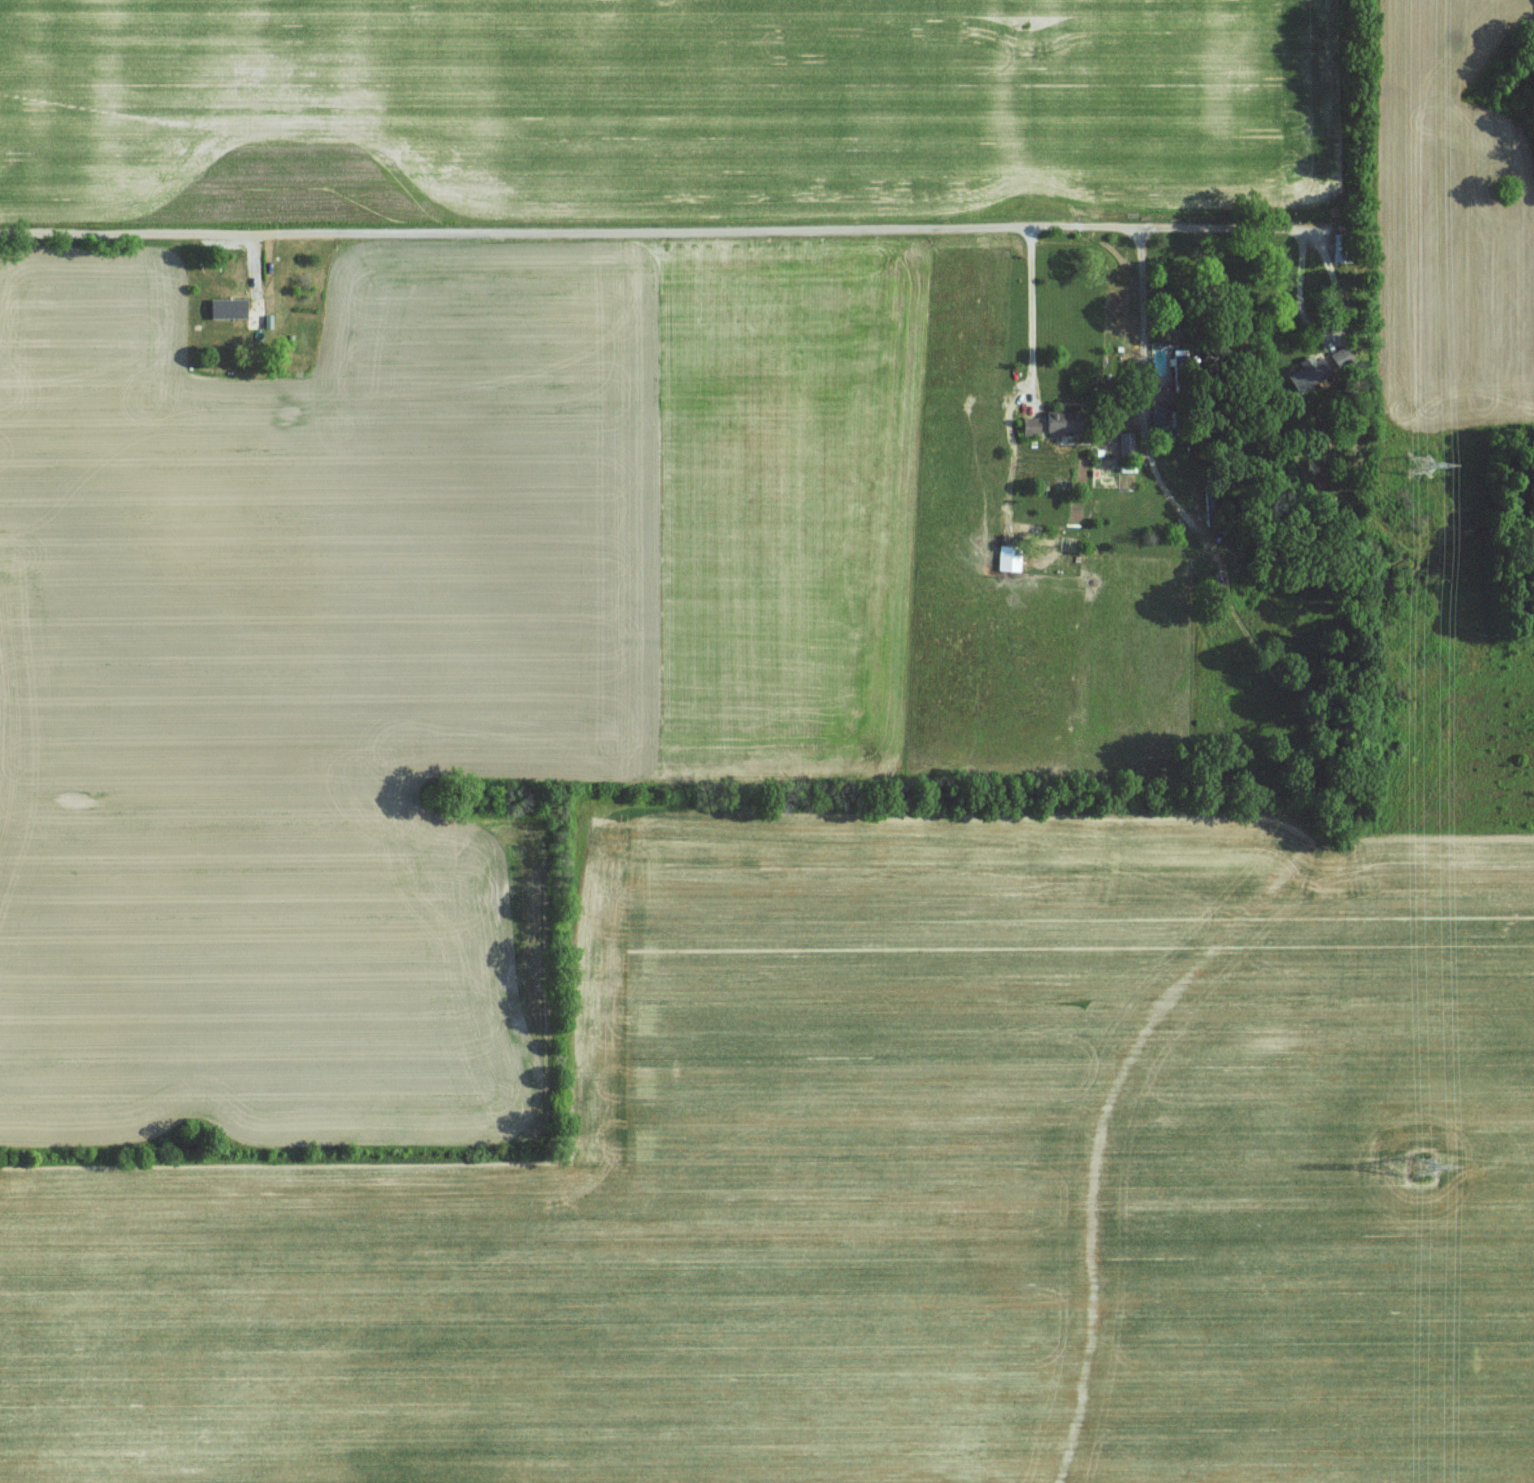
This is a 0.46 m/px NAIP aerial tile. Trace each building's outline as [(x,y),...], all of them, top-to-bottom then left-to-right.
[(244,317),(244,298),(208,299),(209,318),(244,317)] [(1298,362),(1300,367),(1286,375),(1296,393),(1325,376),(1312,353),(1298,362)] [(1163,423),(1162,406),(1151,407),(1152,424),(1163,423)] [(1045,434),(1076,431),(1075,411),(1044,413),(1045,434)] [(1038,417),(1021,417),(1022,435),(1039,435),(1038,417)] [(1131,432),(1118,432),(1118,450),(1132,450),(1131,432)] [(997,570),(1019,571),(1020,548),(998,546),(997,570)]
